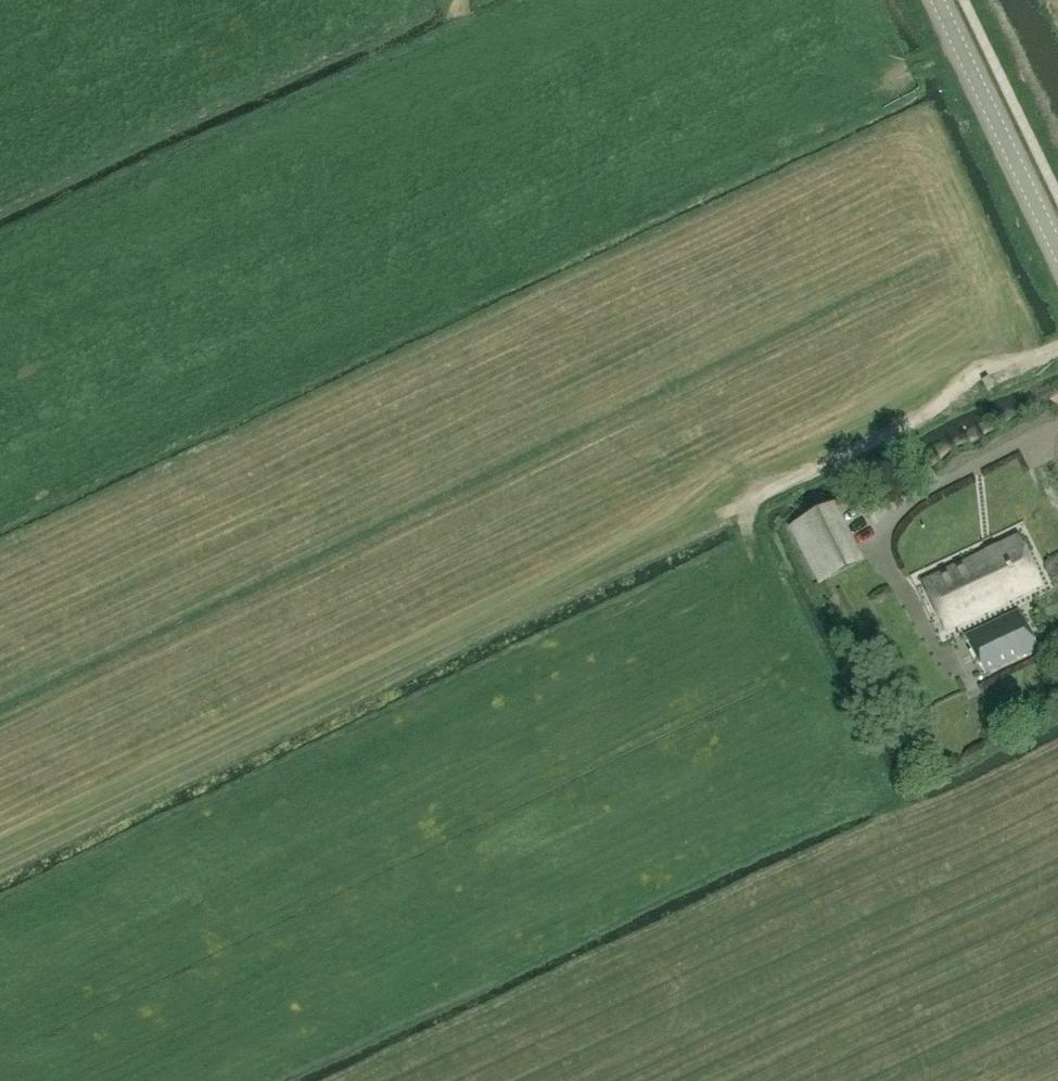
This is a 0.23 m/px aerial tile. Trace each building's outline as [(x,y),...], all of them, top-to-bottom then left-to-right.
[(993,387),(988,378),(982,381),(987,391),(993,387)] [(861,561),(832,505),(791,527),(820,582),(861,561)] [(1040,585),(1017,538),(924,583),(946,630),(1040,585)] [(1038,649),(1017,610),(964,637),(984,675),(1038,649)]
